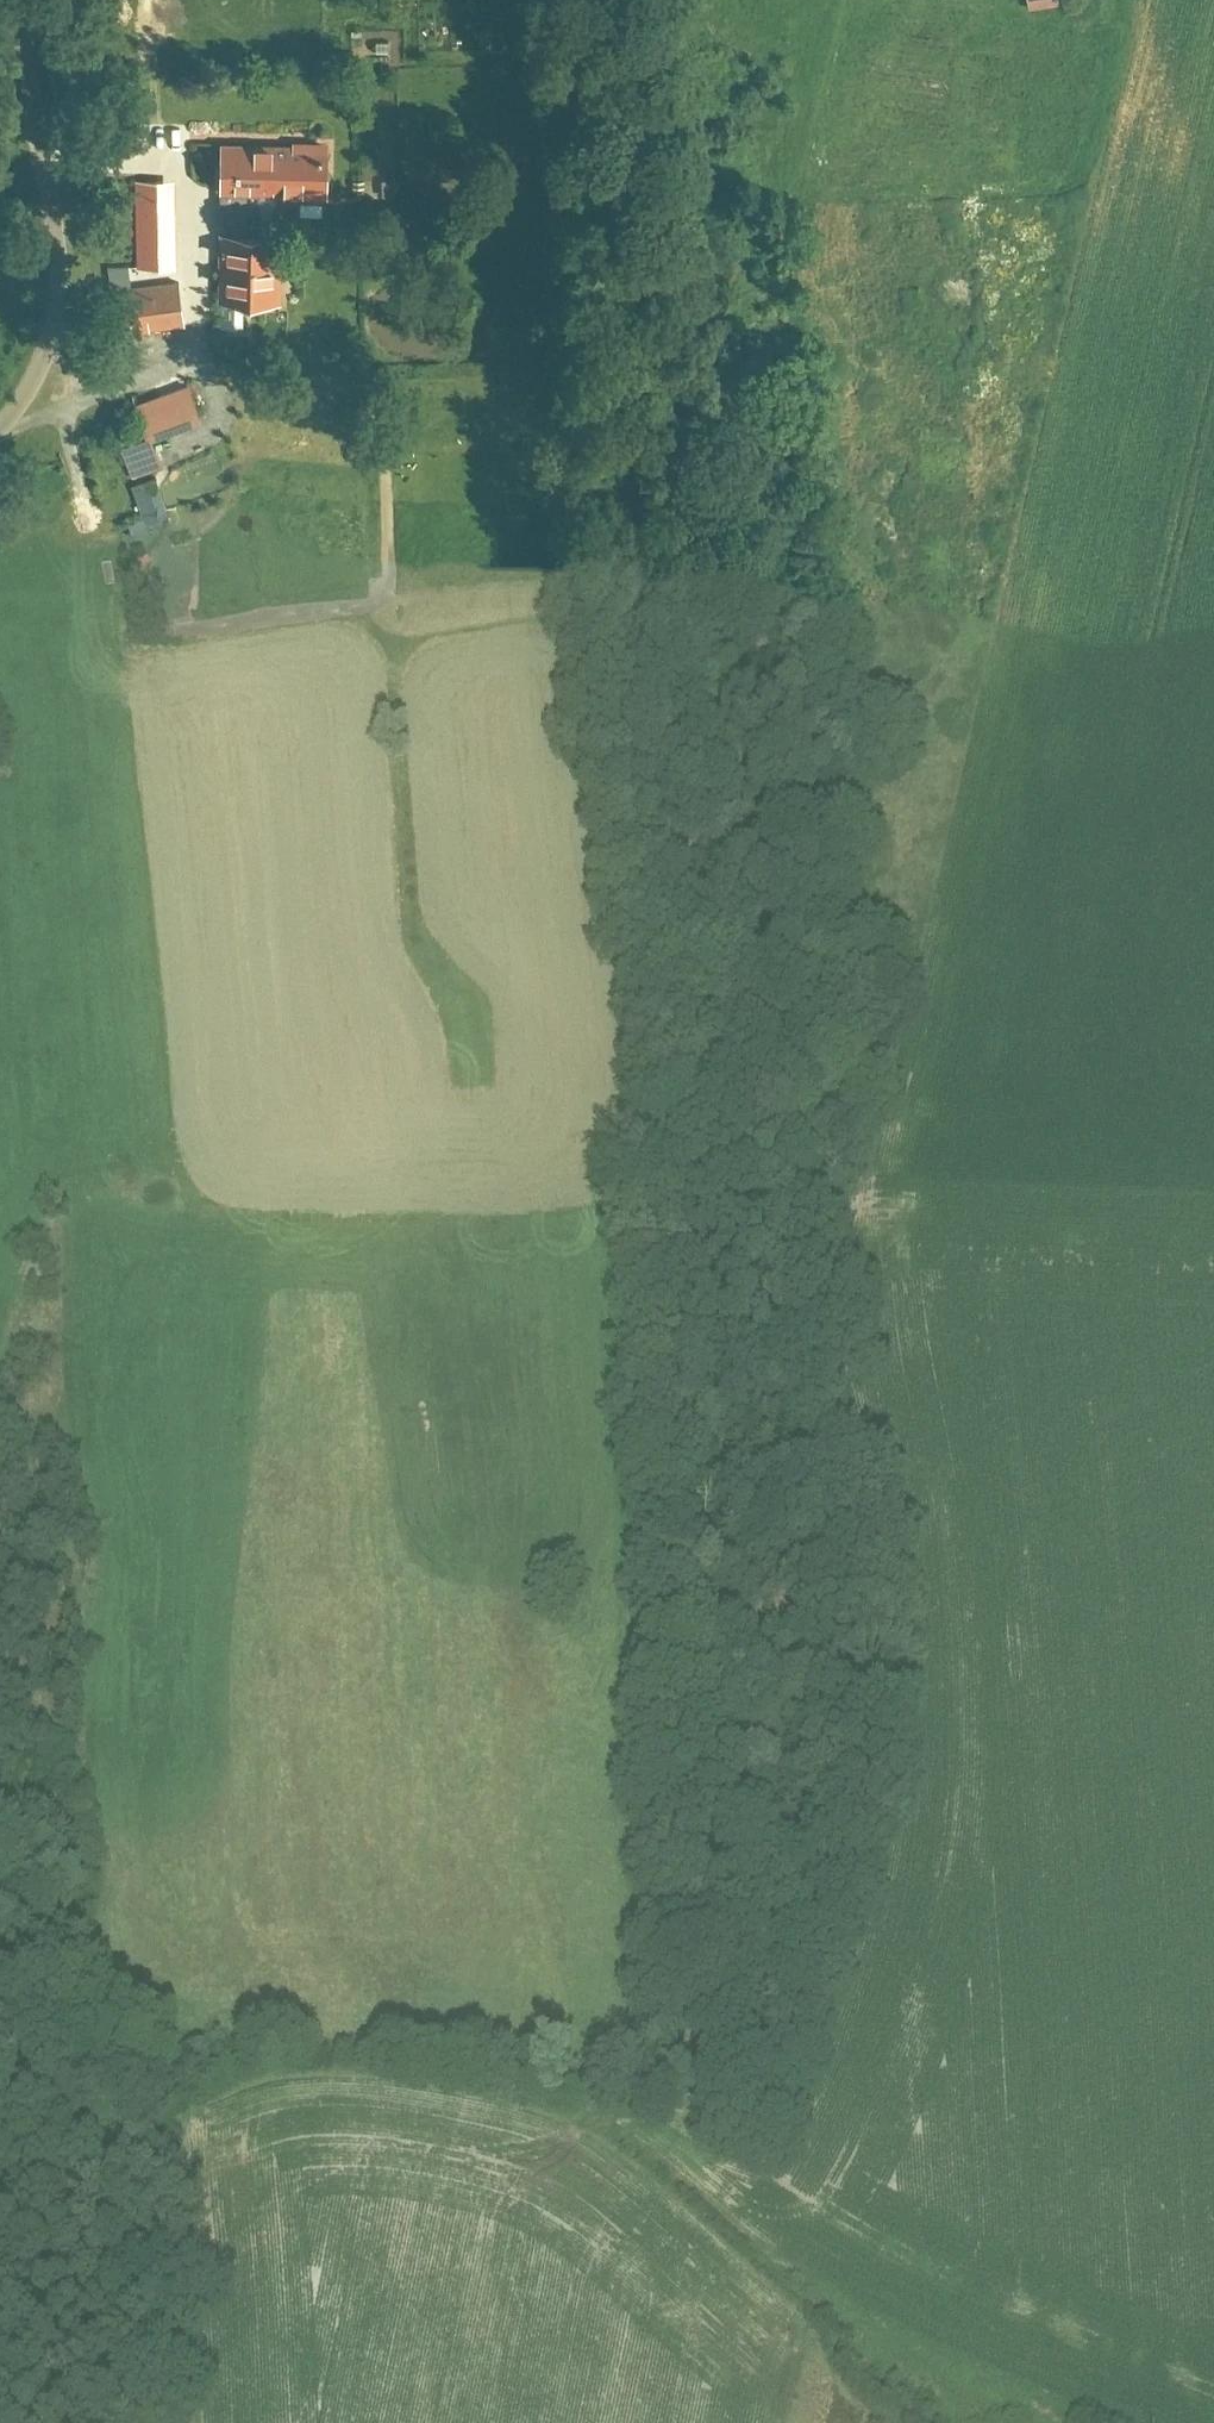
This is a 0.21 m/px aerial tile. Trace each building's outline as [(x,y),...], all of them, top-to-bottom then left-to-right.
[(322,142),(224,147),(226,202),(228,227),(219,227),(222,310),(287,307),(283,224),(274,225),(273,199),(324,197),(322,142)] [(138,267),(178,266),(177,191),(137,192),(138,267)] [(118,289),(122,336),(183,332),(179,284),(118,289)]
